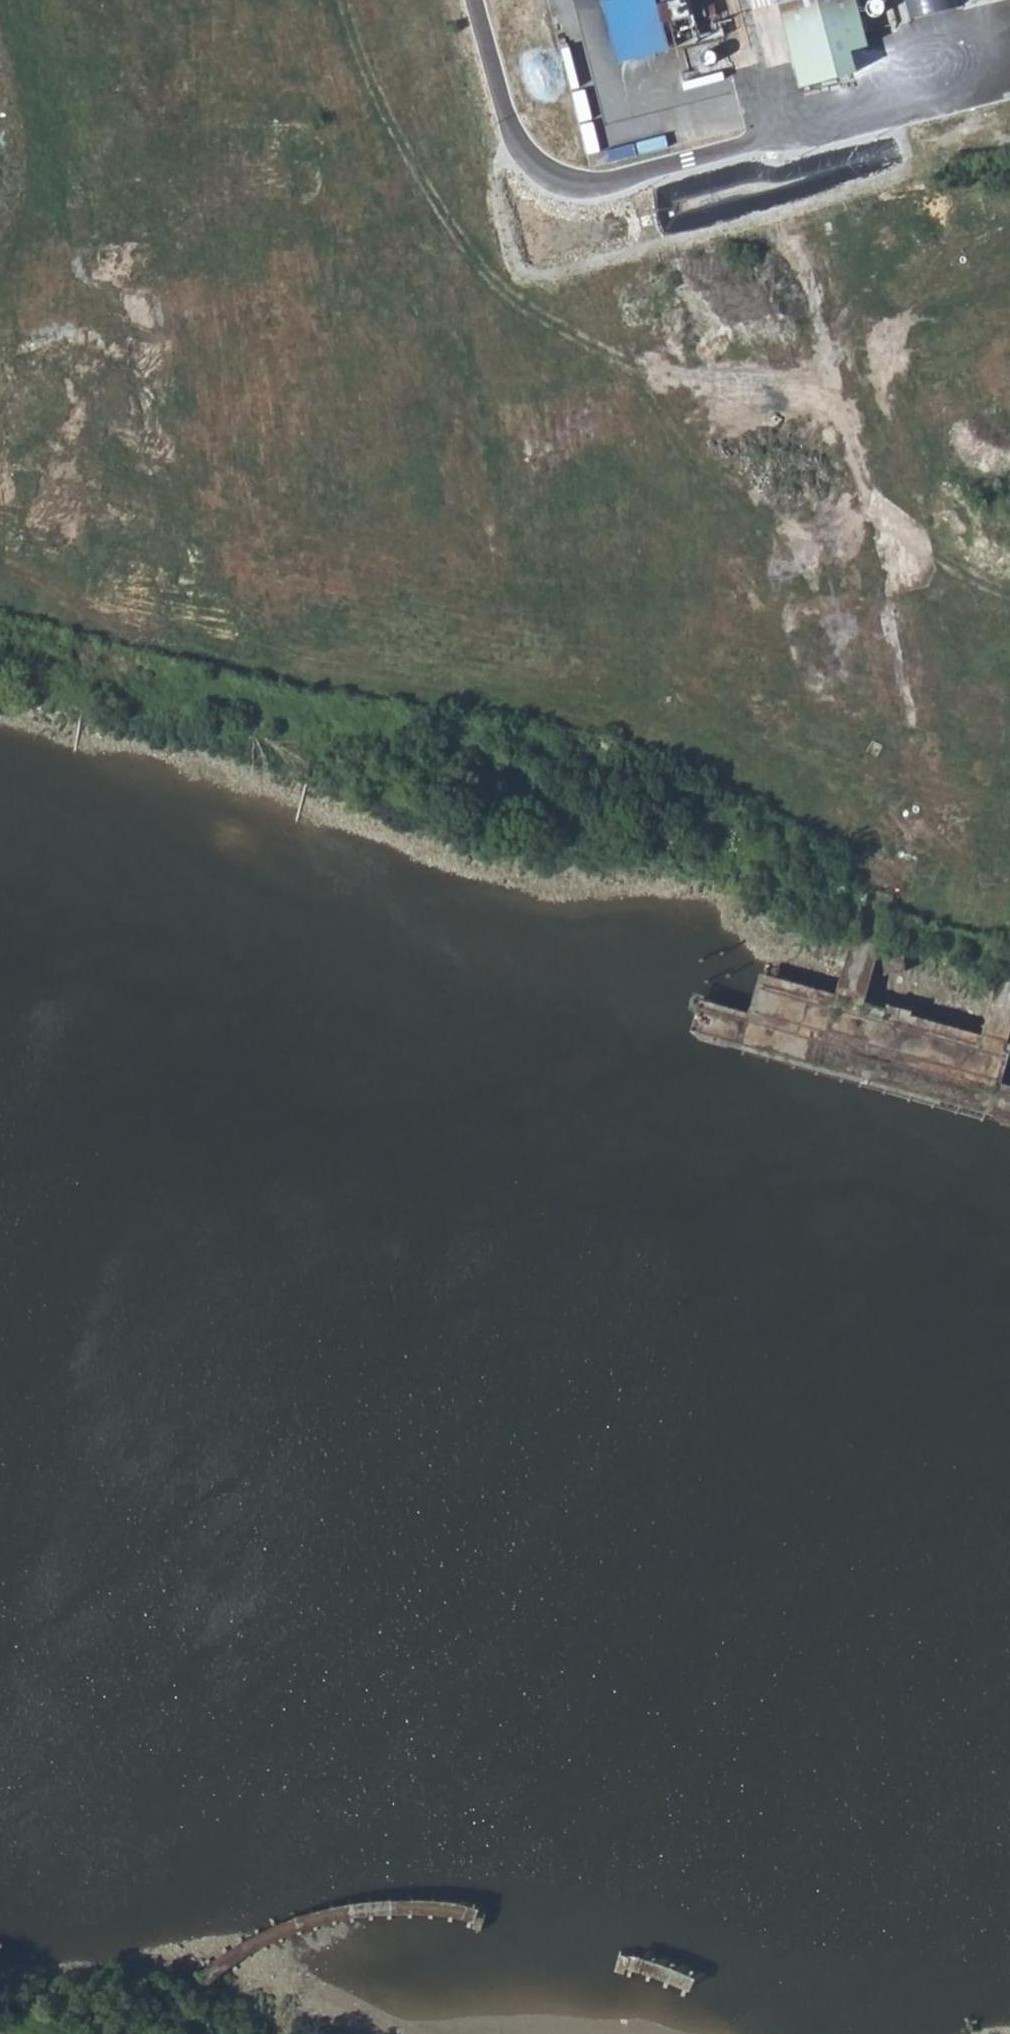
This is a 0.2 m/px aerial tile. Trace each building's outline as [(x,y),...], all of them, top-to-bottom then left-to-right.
[(671,48),(701,37),(688,0),(661,0),(655,2),(671,48)] [(802,96),(842,85),(834,59),(869,51),(857,0),(778,0),(802,96)]
